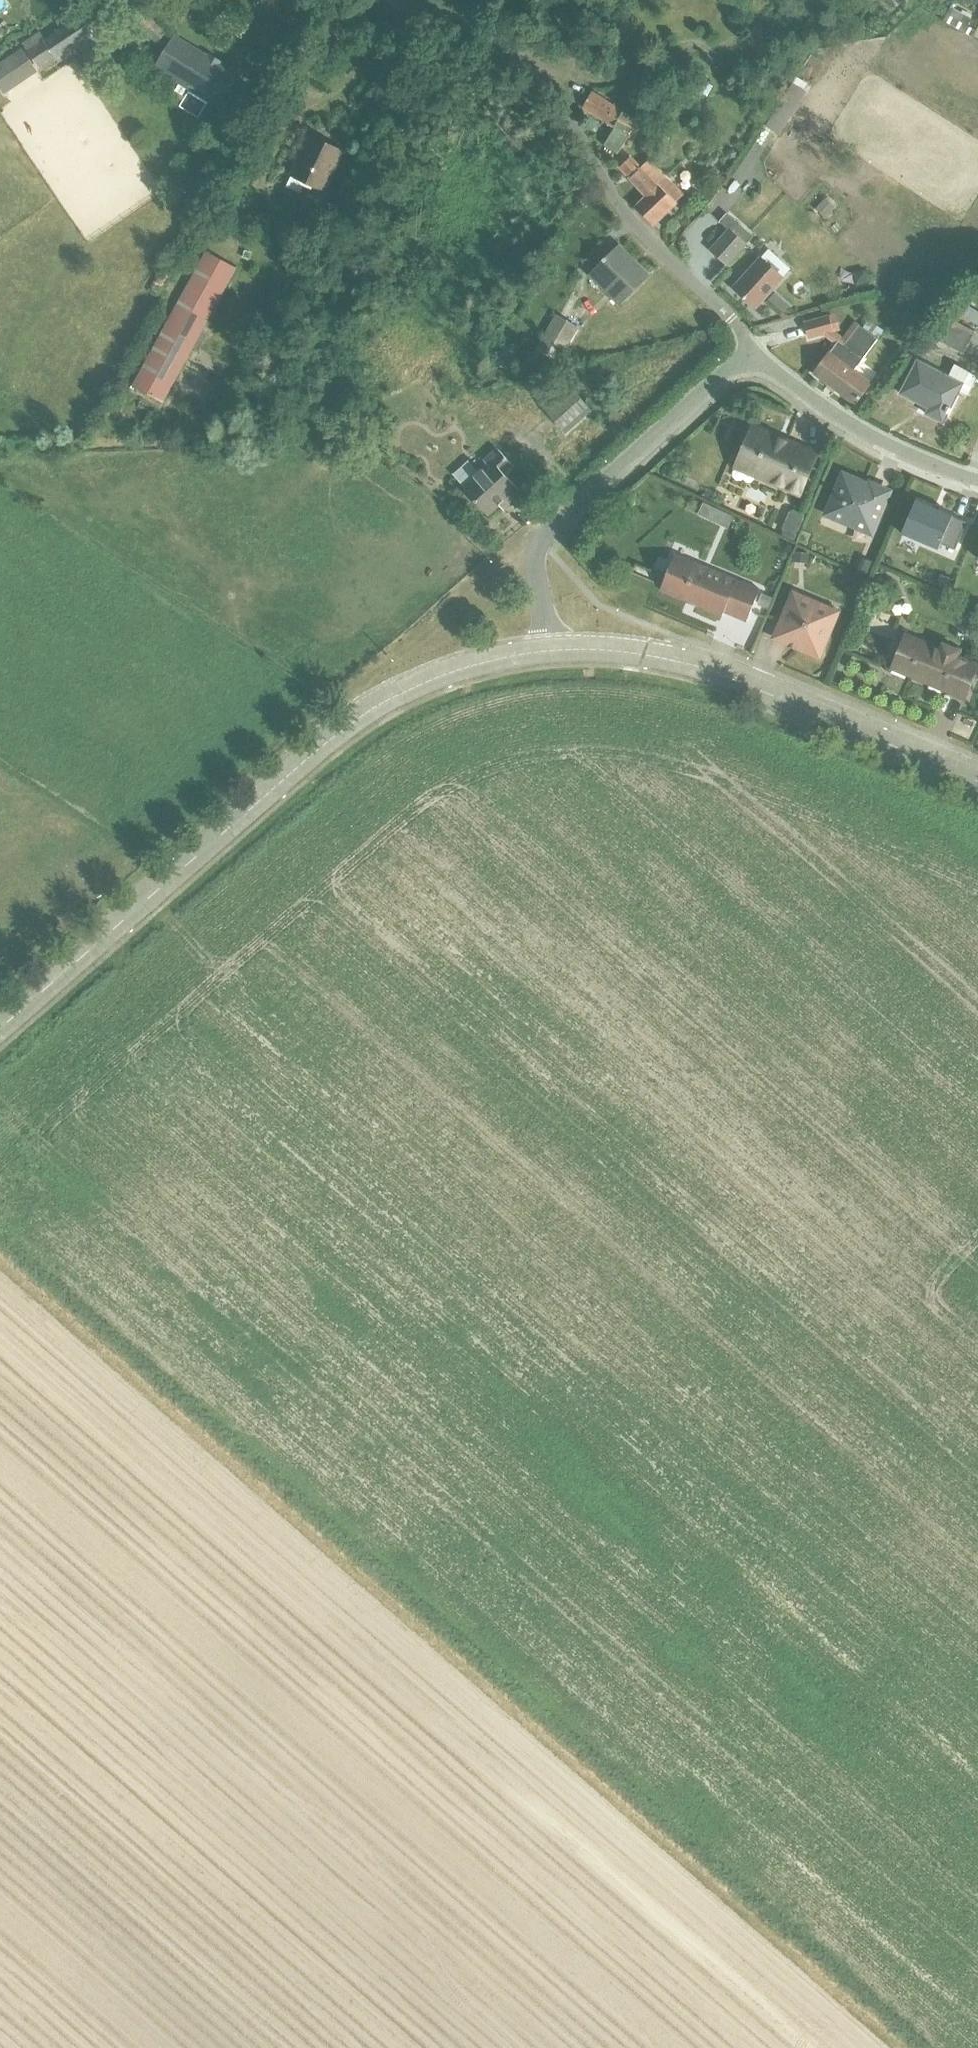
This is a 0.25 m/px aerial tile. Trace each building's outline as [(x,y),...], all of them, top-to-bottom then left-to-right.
[(26,48),(38,66),(41,71),(92,37),(79,17),(45,39),(40,31),(22,43),(26,48)] [(157,68),(218,105),(237,75),(176,37),(157,68)] [(0,63),(0,87),(4,94),(38,72),(22,48),(0,63)] [(674,102),(680,106),(691,112),(708,83),(697,76),(688,92),(682,88),(674,102)] [(766,125),(777,132),(805,91),(794,84),(766,125)] [(583,107),(614,127),(624,111),(592,92),(583,107)] [(618,130),(631,137),(649,104),(636,97),(618,130)] [(292,175),(293,176),(324,191),(344,151),(315,137),(305,157),(301,155),(292,175)] [(621,165),(630,176),(646,196),(636,205),(654,224),(683,196),(666,178),(647,158),(639,165),(632,156),(621,165)] [(824,201),(817,209),(826,217),(833,208),(824,201)] [(737,220),(711,249),(728,265),(747,245),(746,245),(754,236),(737,220)] [(591,274),(620,303),(648,275),(638,265),(635,268),(617,249),(591,274)] [(205,253),(132,385),(164,402),(236,270),(205,253)] [(761,258),(734,287),(756,308),(783,278),(761,258)] [(869,284),(866,269),(853,273),(856,287),(869,284)] [(775,292),(769,299),(784,312),(789,306),(775,292)] [(556,314),(530,358),(543,366),(545,363),(554,369),(579,327),(556,314)] [(833,332),(823,335),(836,344),(840,339),(845,343),(857,327),(859,324),(855,321),(843,337),(836,332),(841,330),(836,314),(829,316),(833,332)] [(833,332),(829,316),(806,323),(810,338),(823,335),(833,332)] [(977,331),(951,317),(939,340),(964,354),(977,331)] [(856,370),(885,331),(869,320),(864,327),(859,324),(857,327),(845,343),(840,339),(836,344),(814,374),(855,405),(872,381),(856,370)] [(526,353),(504,342),(497,354),(519,365),(526,353)] [(943,422),(959,391),(968,395),(977,377),(977,376),(955,365),(949,376),(919,360),(901,393),(930,408),(927,414),(943,422)] [(541,383),(530,393),(566,433),(592,410),(562,377),(548,390),(541,383)] [(752,426),(735,467),(790,489),(802,494),(818,454),(807,449),(752,426)] [(489,466),(464,488),(488,515),(504,500),(508,505),(522,493),(508,476),(517,467),(497,447),(483,460),(489,466)] [(847,476),(829,518),(870,536),(889,492),(871,484),(869,488),(865,486),(865,484),(847,476)] [(751,482),(748,496),(767,501),(770,488),(751,482)] [(735,522),(739,509),(707,499),(703,512),(735,522)] [(916,500),(902,533),(939,549),(941,544),(956,550),(967,522),(916,500)] [(789,512),(782,529),(784,530),(782,535),(794,540),(803,517),(802,516),(803,514),(792,509),(791,512),(789,512)] [(796,552),(793,563),(808,563),(809,553),(796,552)] [(675,555),(660,590),(662,590),(663,588),(680,595),(684,597),(683,599),(723,616),(724,612),(747,622),(760,591),(675,555)] [(860,556),(854,569),(869,576),(875,562),(860,556)] [(765,588),(759,603),(770,607),(776,592),(765,588)] [(795,591),(775,638),(819,656),(839,609),(795,591)] [(890,669),(891,669),(892,668),(965,699),(965,700),(966,700),(977,672),(977,663),(960,655),(962,649),(942,640),(939,647),(906,632),(890,669)]
